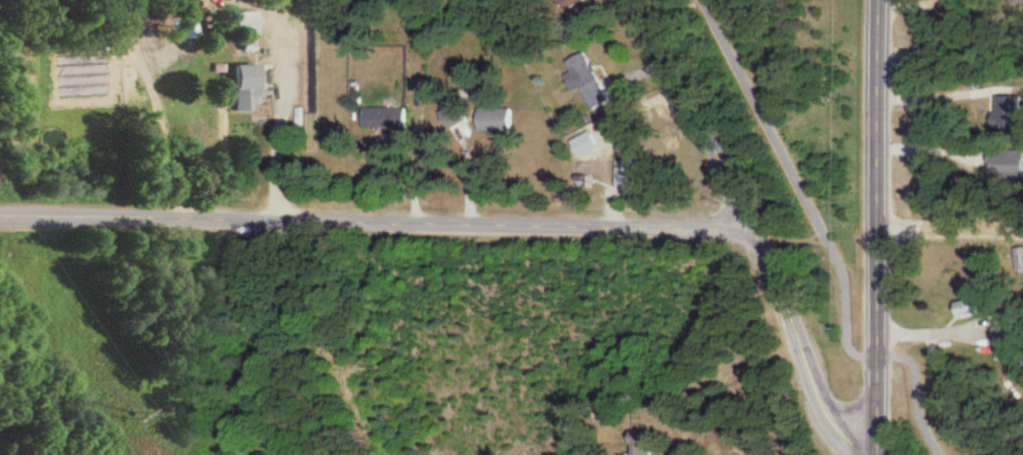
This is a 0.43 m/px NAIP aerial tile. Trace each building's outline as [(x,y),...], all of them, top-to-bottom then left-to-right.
[(260,36),(260,14),(236,14),(236,36),(260,36)] [(569,78),(577,95),(586,91),(596,112),(614,103),(590,51),(570,60),(577,75),(569,78)] [(266,112),(266,67),(238,67),(238,112),(266,112)] [(995,98),(995,129),(1022,129),(1022,98),(995,98)] [(471,123),(463,104),(442,114),(450,132),(471,123)] [(364,110),(364,131),(410,131),(410,110),(364,110)] [(518,110),(482,110),(482,132),(518,132),(518,110)] [(993,152),(993,180),(1022,180),(1022,152),(993,152)] [(636,189),(639,163),(621,161),(617,187),(636,189)] [(965,321),(1000,313),(997,298),(962,305),(965,321)] [(638,454),(661,454),(661,433),(638,433),(638,454)]
